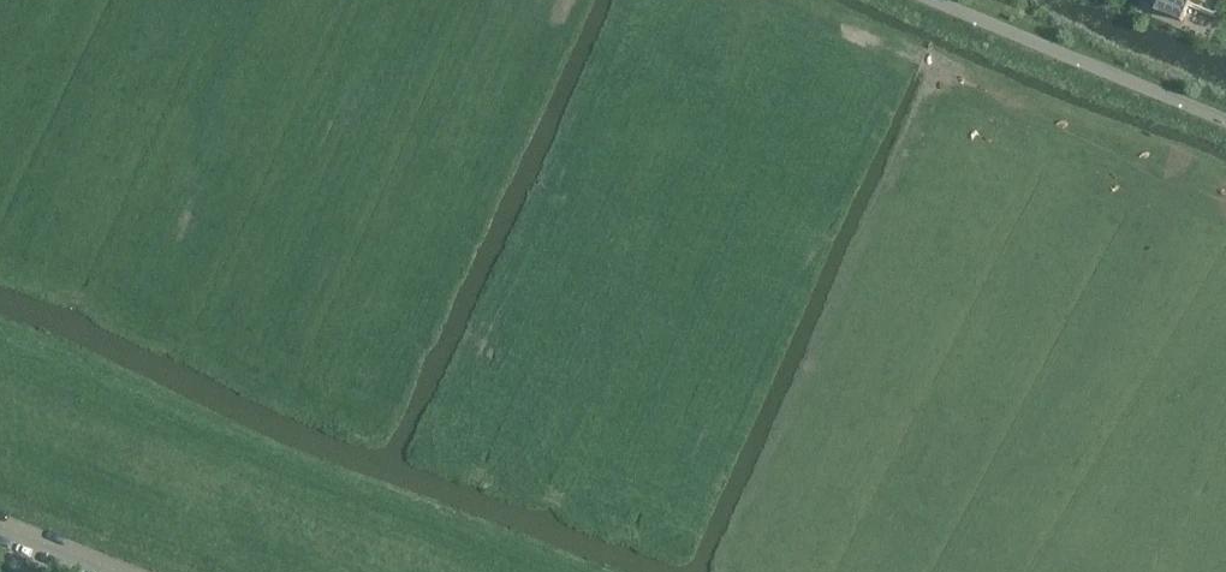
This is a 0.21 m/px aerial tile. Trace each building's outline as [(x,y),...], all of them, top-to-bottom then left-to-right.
[(1181,21),(1183,22),(1189,8),(1216,18),(1223,0),(1161,0),(1156,11),(1158,12),(1159,11),(1182,20),(1181,21)]
